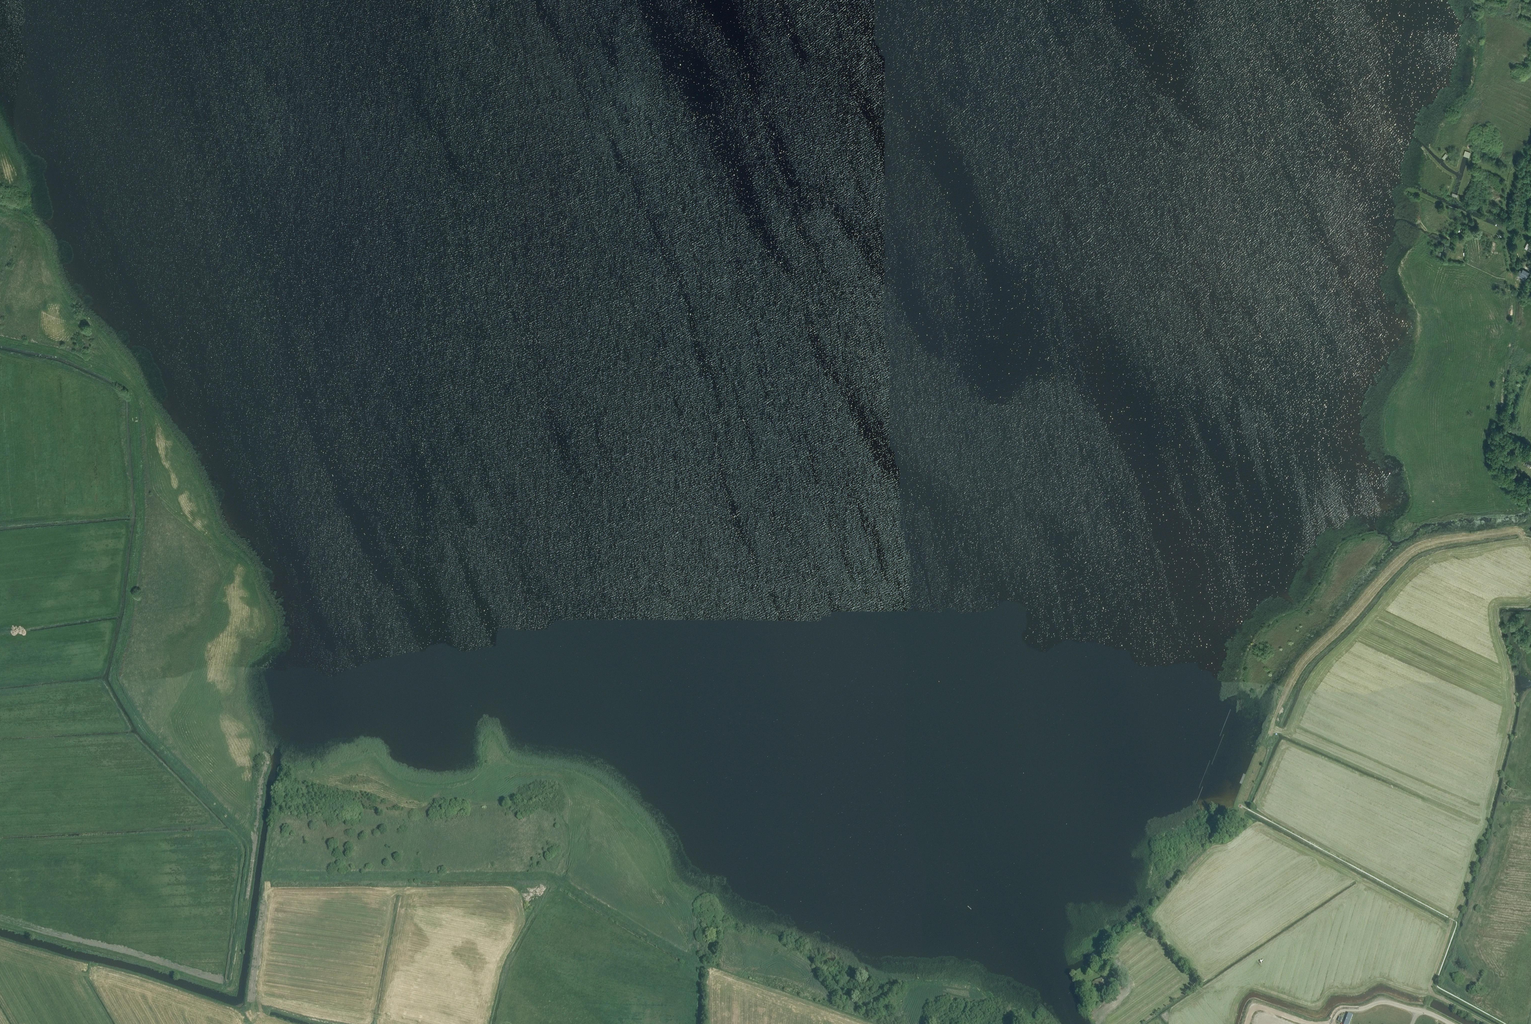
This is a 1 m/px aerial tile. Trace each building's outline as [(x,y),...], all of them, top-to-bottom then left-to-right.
[(1519,271),(1516,276),(1522,279),(1521,281),(1522,281),(1524,282),(1526,278),(1529,273),(1522,270),(1521,272),(1519,271)] [(1107,983),(1105,978),(1095,981),(1096,982),(1093,983),(1095,988),(1104,984),(1107,983)]
